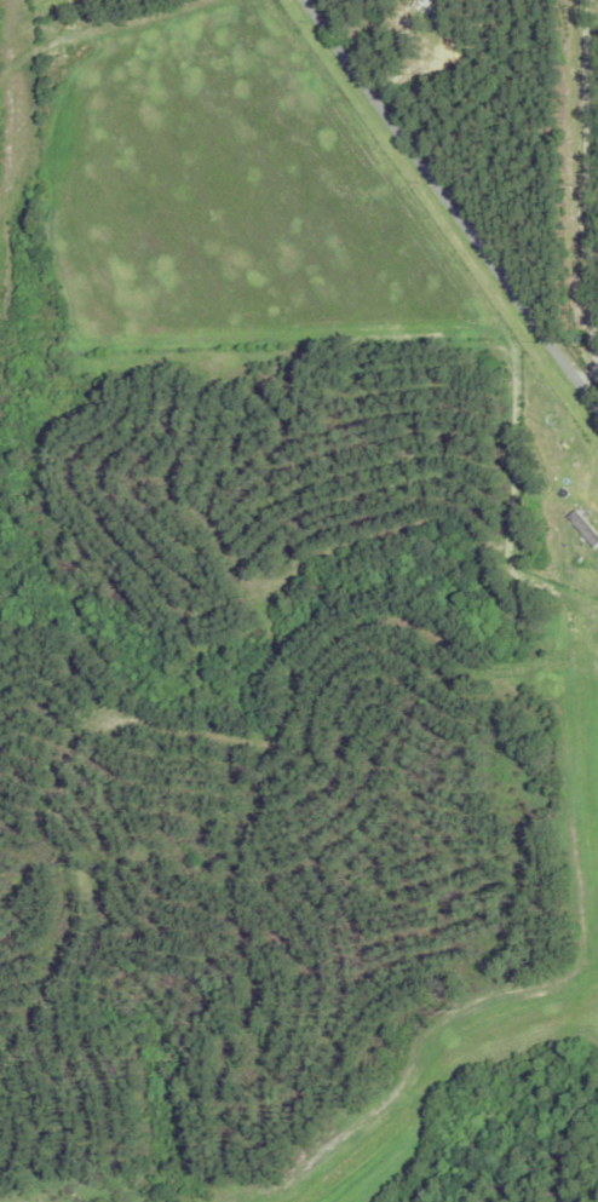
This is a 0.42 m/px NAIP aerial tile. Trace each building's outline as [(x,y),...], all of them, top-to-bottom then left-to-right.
[(597,546),(597,534),(577,511),(569,518),(597,547),(597,546)]
